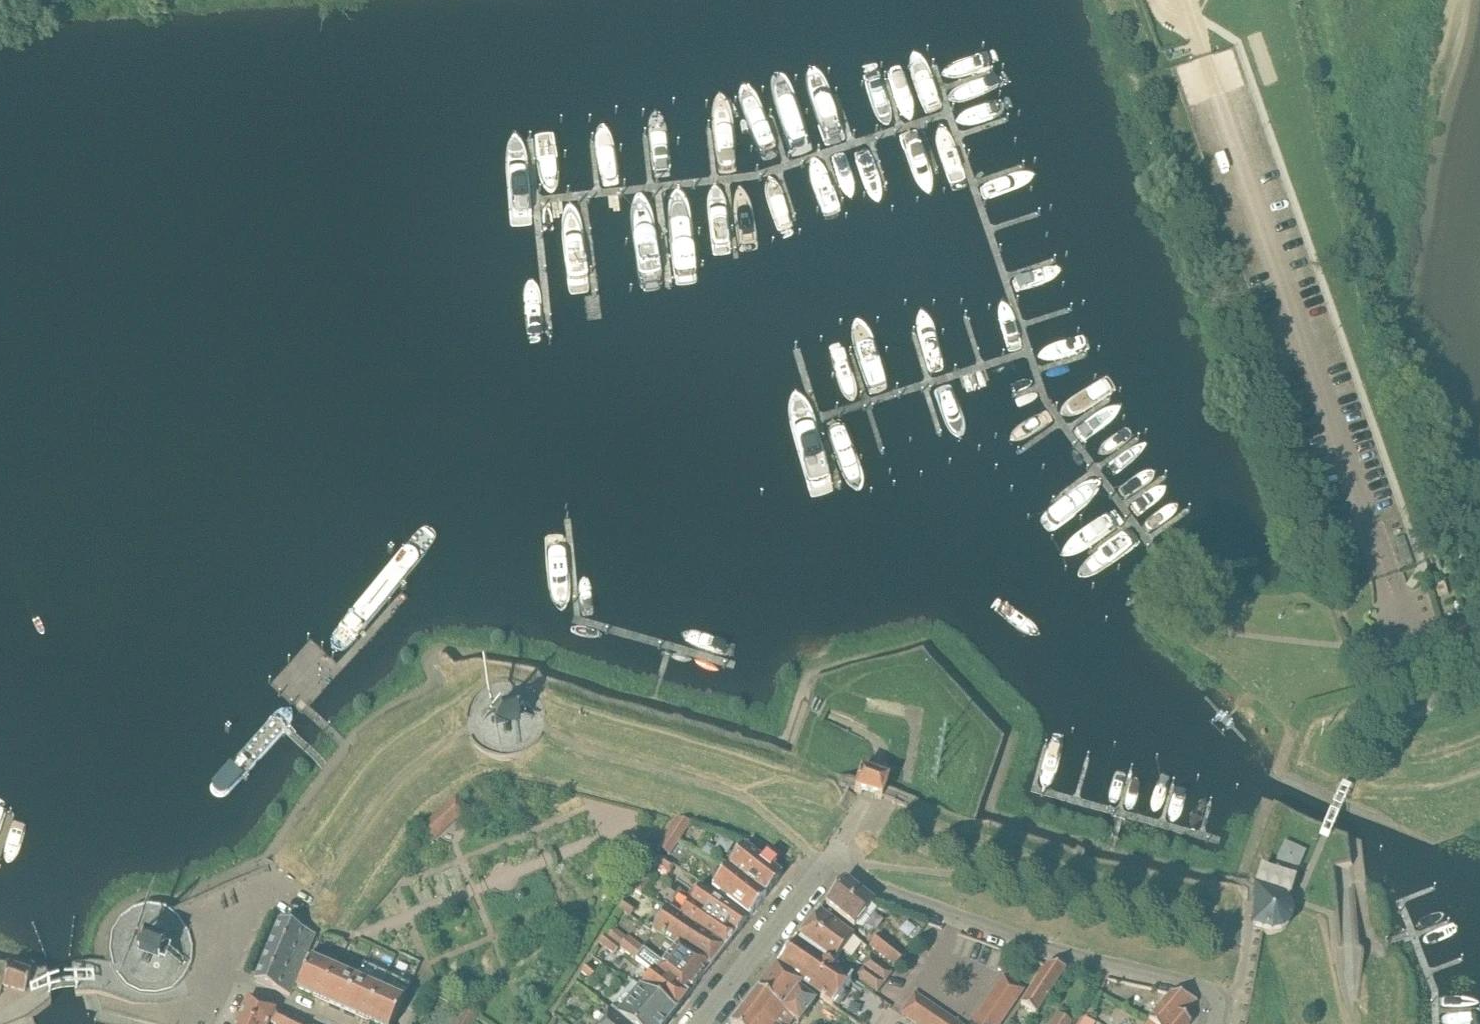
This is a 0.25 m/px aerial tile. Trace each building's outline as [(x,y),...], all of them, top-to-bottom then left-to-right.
[(506,711),(488,726),(499,739),(516,724),(506,711)] [(882,800),(888,781),(875,777),(860,772),(854,790),(868,795),(882,800)] [(456,796),(418,830),(431,844),(468,810),(456,796)] [(678,819),(667,836),(678,843),(691,823),(678,819)] [(669,856),(678,843),(667,836),(658,849),(669,856)] [(728,868),(766,898),(782,877),(773,871),(776,867),(776,861),(770,856),(764,857),(761,861),(744,848),(728,868)] [(656,863),(670,873),(675,866),(660,856),(656,863)] [(766,898),(728,868),(712,888),(750,918),(766,898)] [(639,878),(633,888),(641,893),(651,880),(639,878)] [(854,928),(873,904),(844,881),(825,904),(854,928)] [(1285,899),(1281,897),(1255,887),(1254,894),(1253,897),(1253,912),(1253,929),(1264,932),(1269,933),(1271,933),(1274,933),(1277,933),(1279,932),(1282,931),(1284,930),(1286,928),(1287,927),(1289,924),(1290,922),(1291,919),(1291,916),(1291,913),(1291,909),(1289,906),(1287,902),(1285,899)] [(699,889),(688,904),(710,919),(711,923),(713,925),(716,925),(717,925),(719,924),(721,923),(723,923),(726,925),(726,929),(736,936),(747,922),(699,889)] [(625,901),(619,910),(630,916),(635,908),(625,901)] [(725,950),(736,936),(726,929),(726,925),(723,923),(721,923),(719,924),(717,925),(716,925),(713,925),(711,923),(710,919),(688,904),(679,918),(678,919),(725,950)] [(709,969),(725,950),(678,919),(679,918),(666,909),(652,930),(678,947),(709,969)] [(819,912),(807,928),(842,952),(852,938),(819,912)] [(273,937),(308,951),(314,936),(279,922),(273,937)] [(620,946),(627,937),(614,927),(606,936),(620,946)] [(807,928),(796,943),(831,967),(842,952),(807,928)] [(614,956),(620,948),(620,946),(606,936),(605,935),(599,944),(614,956)] [(896,967),(905,956),(879,935),(870,947),(896,967)] [(620,946),(620,948),(635,959),(636,958),(643,948),(628,936),(627,937),(620,946)] [(273,937),(267,951),(302,966),(308,951),(273,937)] [(160,939),(137,939),(137,957),(160,957),(160,939)] [(831,967),(796,943),(776,968),(802,985),(832,1007),(847,986),(860,995),(863,991),(831,967)] [(643,948),(636,958),(653,972),(687,997),(709,969),(678,947),(660,972),(657,969),(662,963),(643,948)] [(302,966),(267,951),(261,966),(296,981),(302,966)] [(296,991),(319,1002),(336,965),(313,955),(296,991)] [(862,967),(885,983),(892,974),(869,957),(862,967)] [(358,976),(336,965),(319,1002),(342,1012),(358,976)] [(363,965),(358,976),(342,1012),(365,1023),(387,976),(363,965)] [(589,979),(595,971),(587,965),(581,973),(589,979)] [(290,996),(296,981),(261,966),(255,981),(290,996)] [(1036,1016),(1065,970),(1047,966),(1021,1005),(1036,1016)] [(885,983),(862,967),(855,976),(877,993),(885,983)] [(25,992),(31,976),(8,968),(2,984),(25,992)] [(802,985),(776,968),(757,993),(793,1021),(797,1023),(798,1023),(814,1003),(799,990),(802,985)] [(653,972),(639,990),(674,1013),(687,997),(653,972)] [(365,1023),(368,1023),(392,1023),(410,986),(387,976),(365,1023)] [(996,988),(1016,1001),(1023,990),(1003,977),(996,988)] [(1016,1001),(996,988),(989,998),(1009,1012),(1016,1001)] [(623,1014),(635,1023),(666,1023),(675,1013),(674,1013),(639,990),(623,1014)] [(733,1023),(791,1023),(793,1021),(757,993),(733,1023)] [(912,1021),(926,1002),(915,994),(901,1014),(912,1021)] [(1171,994),(1163,1003),(1183,1017),(1197,1000),(1171,994)] [(1009,1012),(989,998),(982,1009),(1002,1022),(1009,1012)] [(275,1011),(248,999),(236,1023),(301,1023),(275,1011)] [(936,1009),(926,1002),(912,1021),(916,1023),(926,1023),(936,1009)] [(1148,1021),(1152,1023),(1190,1023),(1183,1017),(1163,1003),(1148,1021)] [(623,1014),(613,1007),(609,1012),(611,1013),(601,1023),(635,1023),(623,1014)] [(947,1016),(936,1009),(926,1023),(941,1023),(947,1016)] [(982,1009),(975,1019),(982,1023),(1001,1023),(1002,1022),(982,1009)] [(456,1023),(473,1023),(476,1019),(464,1012),(456,1023)] [(1051,1023),(1072,1023),(1073,1023),(1058,1014),(1051,1023)] [(571,1023),(588,1023),(577,1015),(571,1023)] [(1080,1023),(1098,1023),(1099,1023),(1085,1015),(1080,1023)] [(957,1023),(947,1016),(941,1023),(957,1023)]
